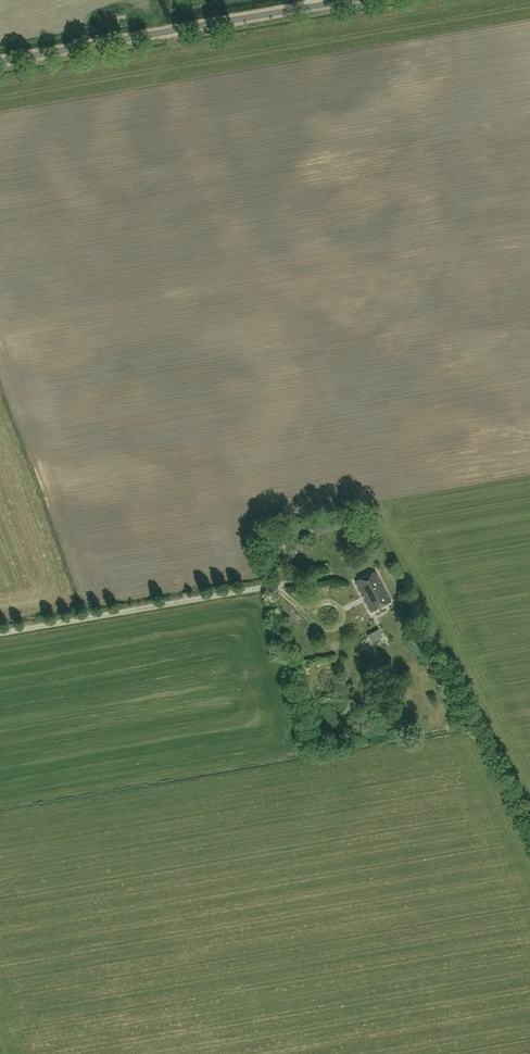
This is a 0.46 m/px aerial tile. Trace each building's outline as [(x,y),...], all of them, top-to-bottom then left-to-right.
[(327,563),(298,568),(299,572),(328,567),(327,563)] [(375,572),(364,578),(356,581),(371,612),(390,602),(375,572)]
